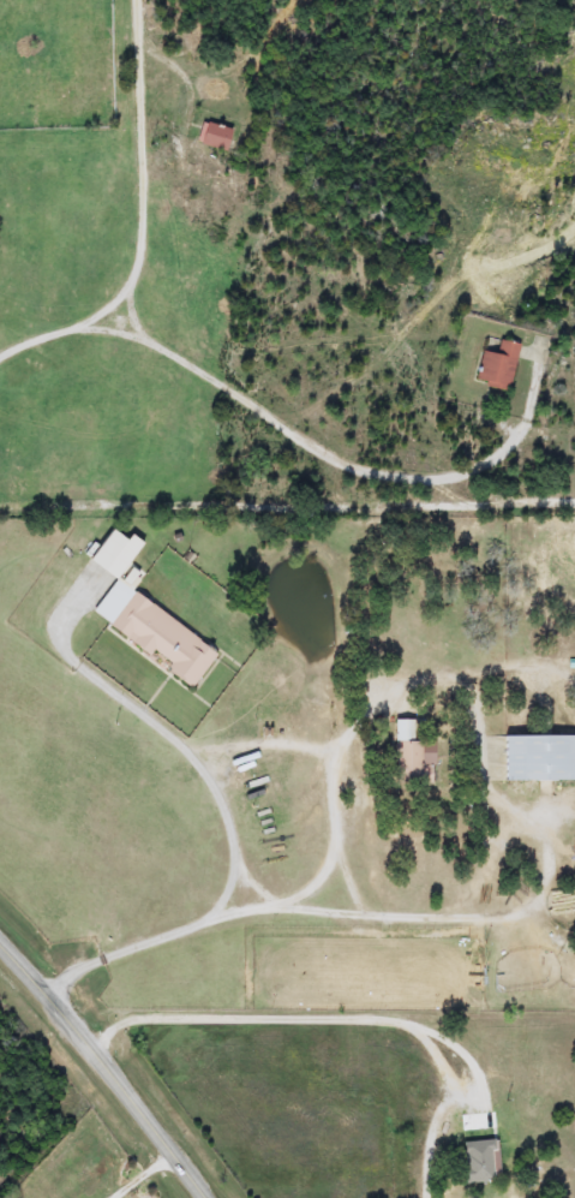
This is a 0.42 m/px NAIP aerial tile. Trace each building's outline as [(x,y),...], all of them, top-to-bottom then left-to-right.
[(226,155),(196,143),(204,123),(234,135),(226,155)] [(519,345),(509,391),(475,383),(485,339),(519,345)] [(218,652),(194,686),(91,615),(116,579),(90,561),(113,530),(128,541),(132,535),(144,543),(118,582),(218,652)] [(425,721),(425,783),(394,782),(394,721),(425,721)] [(505,737),(574,737),(574,781),(505,781),(505,737)]
